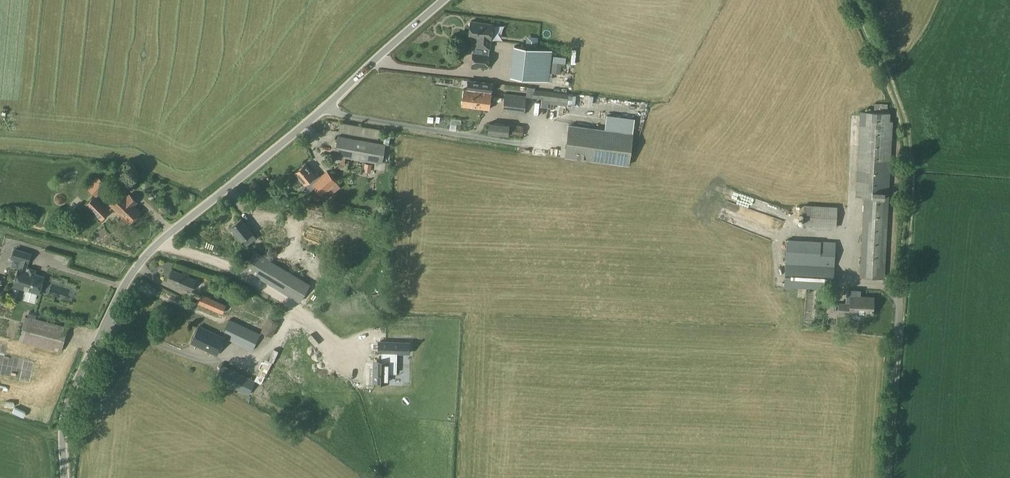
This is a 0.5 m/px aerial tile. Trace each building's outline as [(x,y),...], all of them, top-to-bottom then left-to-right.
[(475,46),(489,48),(492,24),(471,21),(469,37),(476,38),(475,46)] [(659,31),(667,34),(669,28),(661,25),(659,31)] [(540,37),(526,35),(525,48),(514,46),(510,76),(534,79),(540,37)] [(489,55),(473,53),(472,65),(487,67),(489,55)] [(481,95),(491,96),(492,83),(468,80),(467,89),(482,91),(481,95)] [(482,91),(467,89),(463,89),(461,106),(489,109),(491,96),(481,95),(482,91)] [(550,99),(551,91),(534,89),(533,97),(550,99)] [(551,91),(550,99),(550,100),(567,102),(568,93),(551,91)] [(524,114),(527,96),(504,93),(501,111),(524,114)] [(888,104),(863,103),(862,111),(860,111),(855,196),(863,197),(860,277),(885,278),(893,121),(890,120),(890,112),(887,112),(888,104)] [(510,124),(489,122),(488,133),(509,135),(523,136),(524,126),(510,125),(510,124)] [(632,133),(569,125),(565,156),(628,165),(632,133)] [(385,144),(337,135),(334,155),(382,163),(385,144)] [(314,174),(306,163),(295,172),(304,184),(301,186),(307,193),(315,187),(321,195),(337,182),(327,170),(320,176),(317,171),(314,174)] [(370,173),(372,164),(364,163),(363,171),(370,173)] [(122,192),(110,204),(129,224),(141,212),(133,203),(135,200),(129,194),(126,197),(122,192)] [(110,211),(98,199),(94,195),(85,204),(101,220),(110,211)] [(248,202),(247,207),(264,211),(265,206),(248,202)] [(377,212),(386,214),(389,203),(382,202),(381,205),(379,204),(377,212)] [(803,205),(802,226),(836,228),(837,207),(803,205)] [(252,232),(241,218),(231,226),(241,240),(246,246),(256,238),(252,232)] [(264,221),(256,244),(278,253),(287,229),(264,221)] [(833,289),(836,241),(786,239),(784,287),(833,289)] [(22,260),(14,285),(38,292),(43,276),(29,272),(30,268),(26,267),(30,253),(15,249),(12,257),(22,260)] [(310,284),(255,251),(244,269),(299,302),(310,284)] [(167,280),(190,290),(195,279),(172,269),(167,280)] [(201,294),(198,303),(222,313),(226,304),(201,294)] [(850,304),(839,303),(839,313),(852,313),(852,315),(853,317),(858,317),(860,316),(860,314),(872,314),(873,297),(850,296),(850,304)] [(276,308),(273,306),(269,312),(277,317),(286,302),(282,299),(276,308)] [(259,331),(270,335),(275,319),(264,315),(259,331)] [(19,339),(62,350),(68,327),(25,316),(19,339)] [(230,339),(252,350),(260,333),(230,319),(224,331),(232,334),(230,339)] [(216,354),(224,338),(199,326),(191,342),(216,354)] [(410,340),(378,339),(377,352),(410,353),(410,340)] [(390,359),(372,358),(372,381),(390,382),(390,359)] [(250,387),(254,374),(224,365),(220,379),(250,387)]
